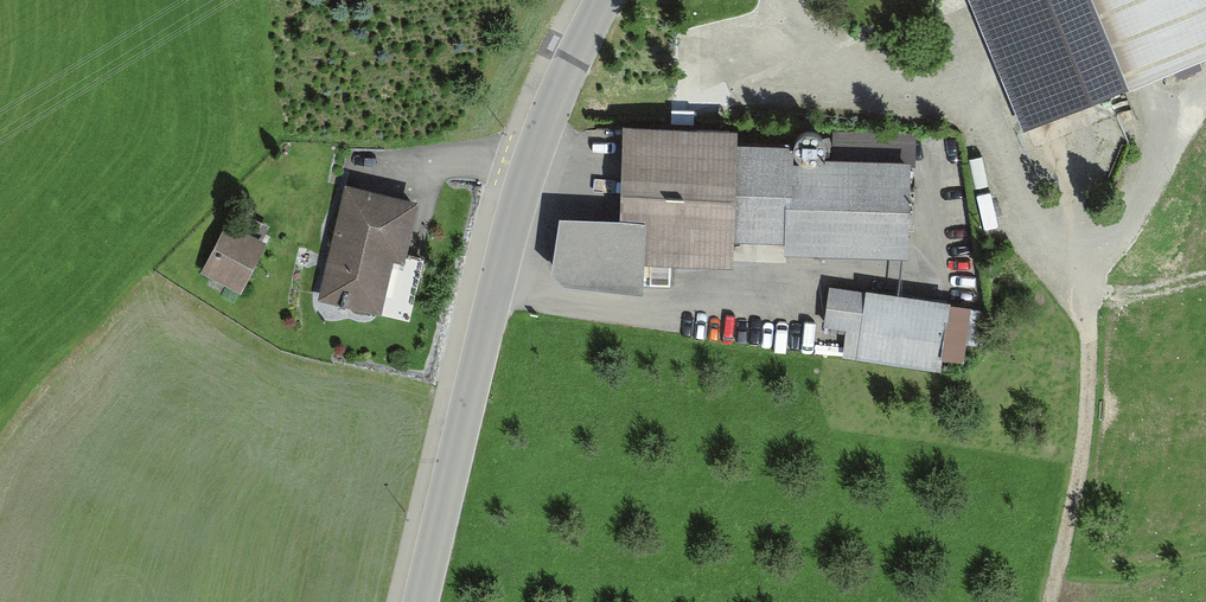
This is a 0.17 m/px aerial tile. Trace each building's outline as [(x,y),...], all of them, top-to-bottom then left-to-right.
[(1205,52),(1205,0),(987,0),(1035,120),(1205,52)] [(756,133),(641,129),(636,263),(750,267),(751,243),(802,245),(802,257),(920,261),(923,165),(828,162),(828,147),(756,145),(756,133)] [(402,283),(416,217),(340,201),(315,317),(405,337),(410,316),(382,310),(389,280),(402,283)] [(234,305),(257,254),(274,262),(285,238),(270,232),(266,242),(256,237),(250,251),(220,238),(197,288),(234,305)] [(974,313),(829,290),(822,334),(846,338),(842,362),(938,377),(940,360),(966,364),(974,313)]
